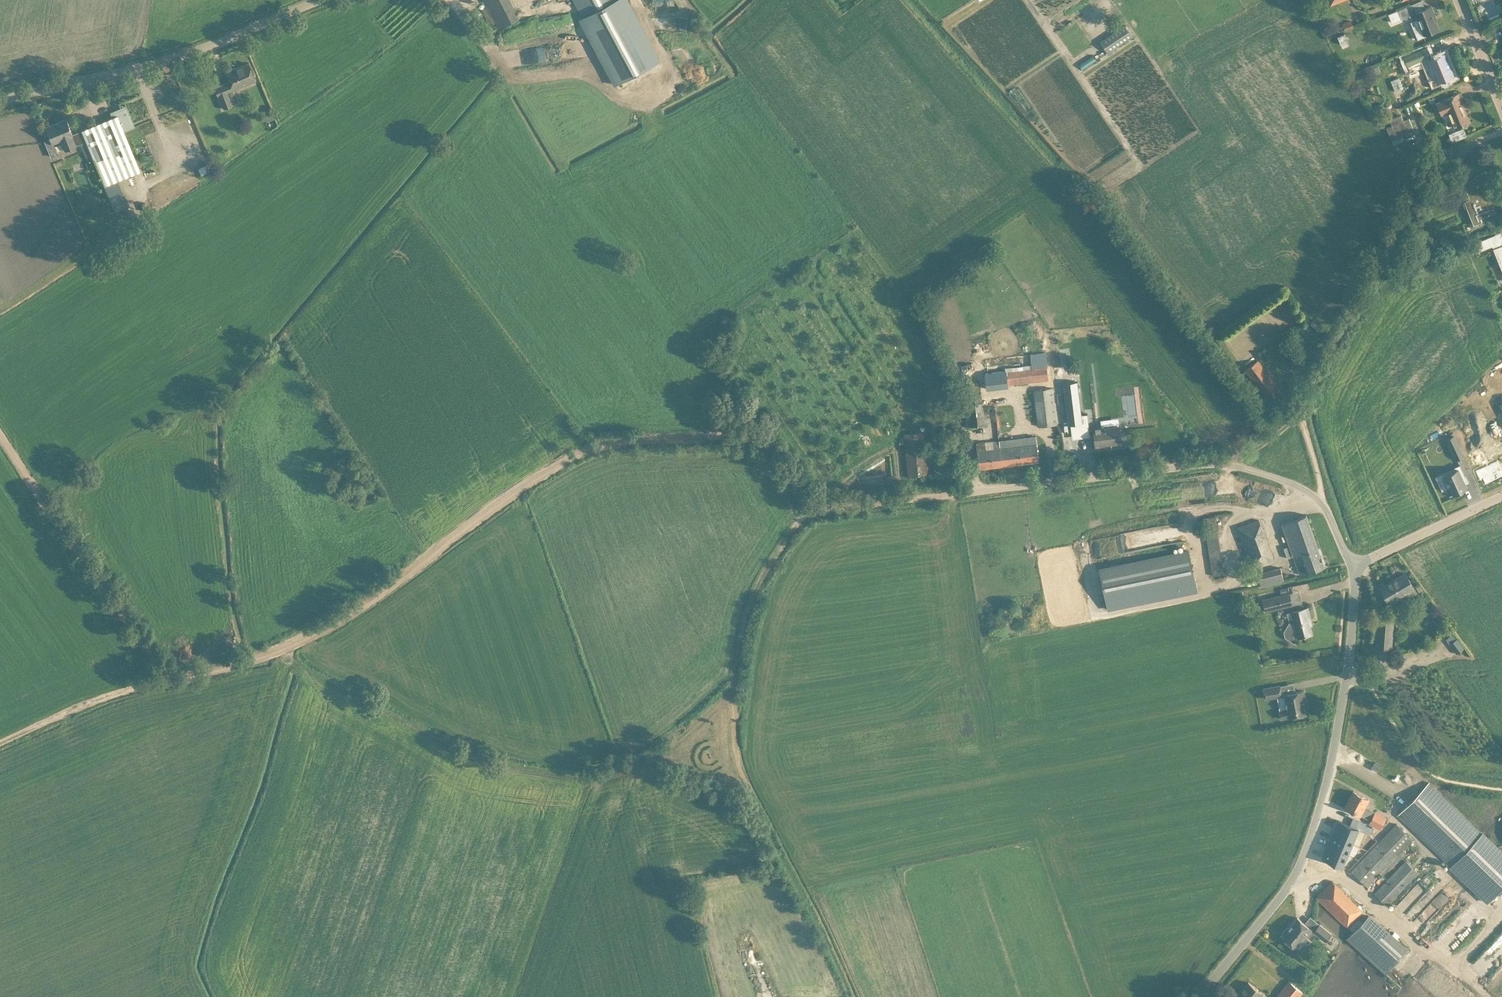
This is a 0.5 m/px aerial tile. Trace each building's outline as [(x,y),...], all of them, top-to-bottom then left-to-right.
[(477,2),(492,31),(498,28),(520,17),(511,0),(481,0),(477,2)] [(583,17),(579,19),(614,85),(661,60),(629,0),(574,0),(583,17)] [(1396,10),(1388,13),(1388,14),(1389,13),(1392,22),(1400,19),(1410,15),(1412,21),(1418,18),(1421,25),(1413,28),(1417,39),(1426,35),(1425,34),(1429,32),(1438,28),(1435,20),(1436,19),(1435,16),(1431,6),(1416,12),(1412,3),(1403,7),(1396,10)] [(1342,24),(1345,31),(1354,27),(1351,20),(1342,24)] [(1125,25),(1100,41),(1109,55),(1118,49),(1116,46),(1132,36),(1125,25)] [(1345,34),(1337,37),(1341,45),(1348,42),(1345,34)] [(1428,56),(1420,60),(1423,68),(1431,65),(1438,82),(1445,79),(1454,75),(1453,75),(1449,67),(1450,67),(1445,53),(1430,59),(1428,56)] [(225,94),(218,97),(222,108),(238,102),(233,89),(255,80),(248,63),(247,63),(248,64),(239,67),(239,66),(226,72),(229,81),(221,85),(225,94)] [(1458,93),(1449,96),(1443,99),(1443,100),(1437,102),(1441,114),(1448,111),(1454,128),(1470,121),(1458,93)] [(112,117),(81,130),(86,141),(80,144),(85,157),(91,154),(115,211),(128,205),(118,180),(140,170),(124,131),(134,127),(126,105),(110,112),(112,117)] [(1386,123),(1391,135),(1414,125),(1409,114),(1403,116),(1401,111),(1390,115),(1392,121),(1386,123)] [(45,127),(49,137),(52,143),(61,139),(65,150),(76,146),(71,135),(72,135),(66,119),(45,127)] [(1466,135),(1463,128),(1456,131),(1459,138),(1466,135)] [(213,169),(211,163),(204,166),(207,171),(213,169)] [(1486,171),(1476,175),(1463,180),(1470,198),(1464,201),(1474,225),(1482,222),(1481,218),(1496,211),(1490,199),(1492,198),(1487,186),(1491,185),(1486,171)] [(1435,179),(1425,195),(1434,201),(1444,185),(1435,179)] [(1480,250),(1492,245),(1489,237),(1476,242),(1480,250)] [(1501,269),(1501,245),(1493,248),(1501,269)] [(1006,371),(985,373),(987,389),(1008,386),(1008,384),(1048,380),(1045,352),(1032,354),(1033,366),(1006,369),(1006,371)] [(1246,370),(1266,396),(1271,404),(1284,395),(1258,361),(1246,370)] [(1076,381),(1063,382),(1069,425),(1081,423),(1076,381)] [(980,385),(961,387),(962,401),(963,408),(964,410),(966,426),(984,423),(983,408),(980,385)] [(1052,388),(1033,390),(1038,426),(1057,423),(1052,388)] [(1094,429),(1095,438),(1096,448),(1107,446),(1106,444),(1121,442),(1119,426),(1094,429)] [(904,434),(907,466),(908,476),(928,474),(924,432),(904,434)] [(1454,435),(1447,438),(1457,460),(1464,456),(1454,435)] [(1025,444),(1000,447),(1002,465),(1039,461),(1038,451),(1036,436),(1024,437),(1025,444)] [(985,441),(976,442),(978,458),(979,468),(1002,465),(1000,447),(986,449),(985,441)] [(1476,471),(1480,480),(1483,478),(1485,484),(1501,476),(1501,470),(1498,461),(1476,471)] [(1445,474),(1455,494),(1469,487),(1466,481),(1469,479),(1462,463),(1456,466),(1458,468),(1445,474)] [(1282,522),(1290,544),(1283,547),(1287,557),(1300,552),(1304,562),(1297,565),(1300,574),(1324,566),(1306,514),(1282,522)] [(1258,519),(1237,526),(1251,566),(1273,559),(1258,519)] [(1222,573),(1220,524),(1208,524),(1210,574),(1222,573)] [(1090,572),(1098,612),(1187,593),(1179,553),(1090,572)] [(1280,567),(1258,573),(1262,586),(1284,580),(1280,567)] [(1389,601),(1397,596),(1406,592),(1409,597),(1417,593),(1406,573),(1381,587),(1389,601)] [(1289,593),(1263,599),(1266,611),(1292,605),(1289,593)] [(1298,609),(1292,611),(1287,612),(1290,622),(1284,631),(1285,637),(1295,642),(1298,636),(1312,633),(1308,617),(1310,616),(1307,607),(1298,609)] [(1378,619),(1376,647),(1392,648),(1394,620),(1378,619)] [(1446,639),(1456,653),(1464,648),(1454,633),(1446,639)] [(1280,685),(1263,688),(1265,698),(1281,695),(1280,685)] [(1286,711),(1280,712),(1281,718),(1289,717),(1306,714),(1303,698),(1305,698),(1303,690),(1285,694),(1288,709),(1286,709),(1286,711)] [(1375,762),(1372,767),(1379,771),(1382,766),(1375,762)] [(1398,814),(1450,865),(1488,902),(1501,887),(1501,852),(1482,832),(1482,833),(1449,802),(1429,782),(1398,814)] [(1345,806),(1354,811),(1371,820),(1369,822),(1380,828),(1386,816),(1376,811),(1374,814),(1363,808),(1368,799),(1353,791),(1345,806)] [(1338,819),(1323,857),(1344,865),(1359,827),(1338,819)] [(1397,823),(1352,871),(1368,886),(1386,867),(1389,870),(1407,852),(1404,849),(1413,839),(1397,823)] [(1370,833),(1372,827),(1365,824),(1362,830),(1370,833)] [(1406,860),(1375,893),(1387,905),(1418,872),(1406,860)] [(1428,878),(1427,880),(1423,877),(1396,907),(1405,915),(1434,883),(1428,878)] [(1316,897),(1323,904),(1347,927),(1363,911),(1332,880),(1316,897)] [(1428,923),(1428,899),(1418,899),(1417,922),(1428,923)] [(1370,913),(1347,938),(1385,973),(1409,948),(1370,913)] [(1282,936),(1289,943),(1295,948),(1306,936),(1312,940),(1316,934),(1326,942),(1332,934),(1311,917),(1305,923),(1297,917),(1288,928),(1287,927),(1282,933),(1284,934),(1282,936)] [(1276,996),(1305,996),(1306,995),(1289,981),(1276,996)] [(1249,982),(1237,996),(1268,996),(1249,982)]
